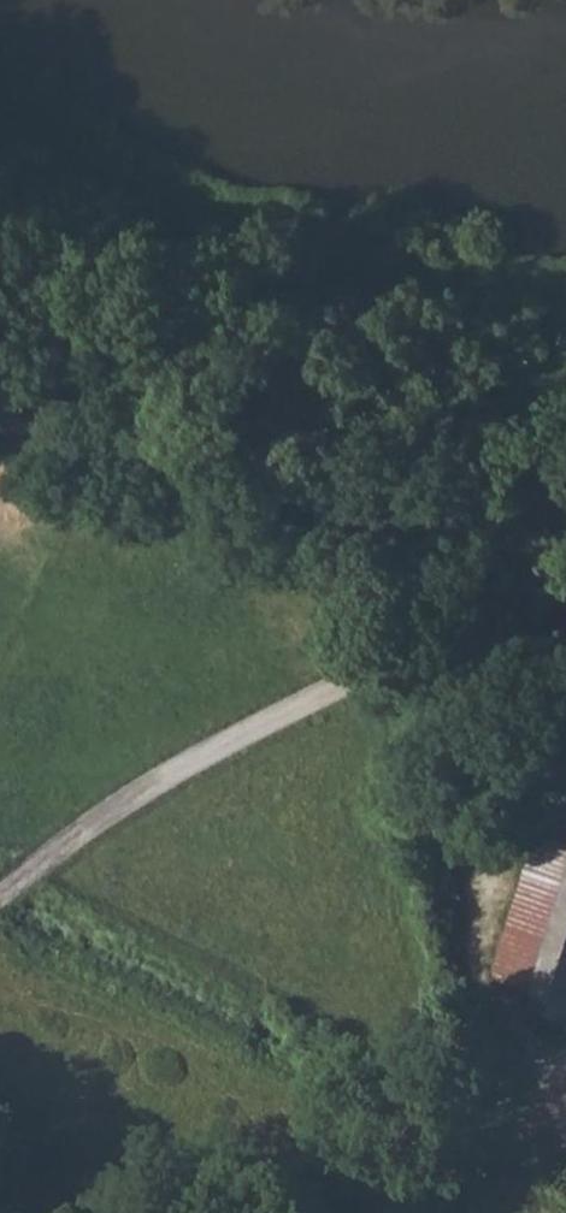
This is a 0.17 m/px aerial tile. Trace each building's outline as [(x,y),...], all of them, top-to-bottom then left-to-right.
[(533,994),(529,1010),(565,1023),(565,891),(533,994)]
